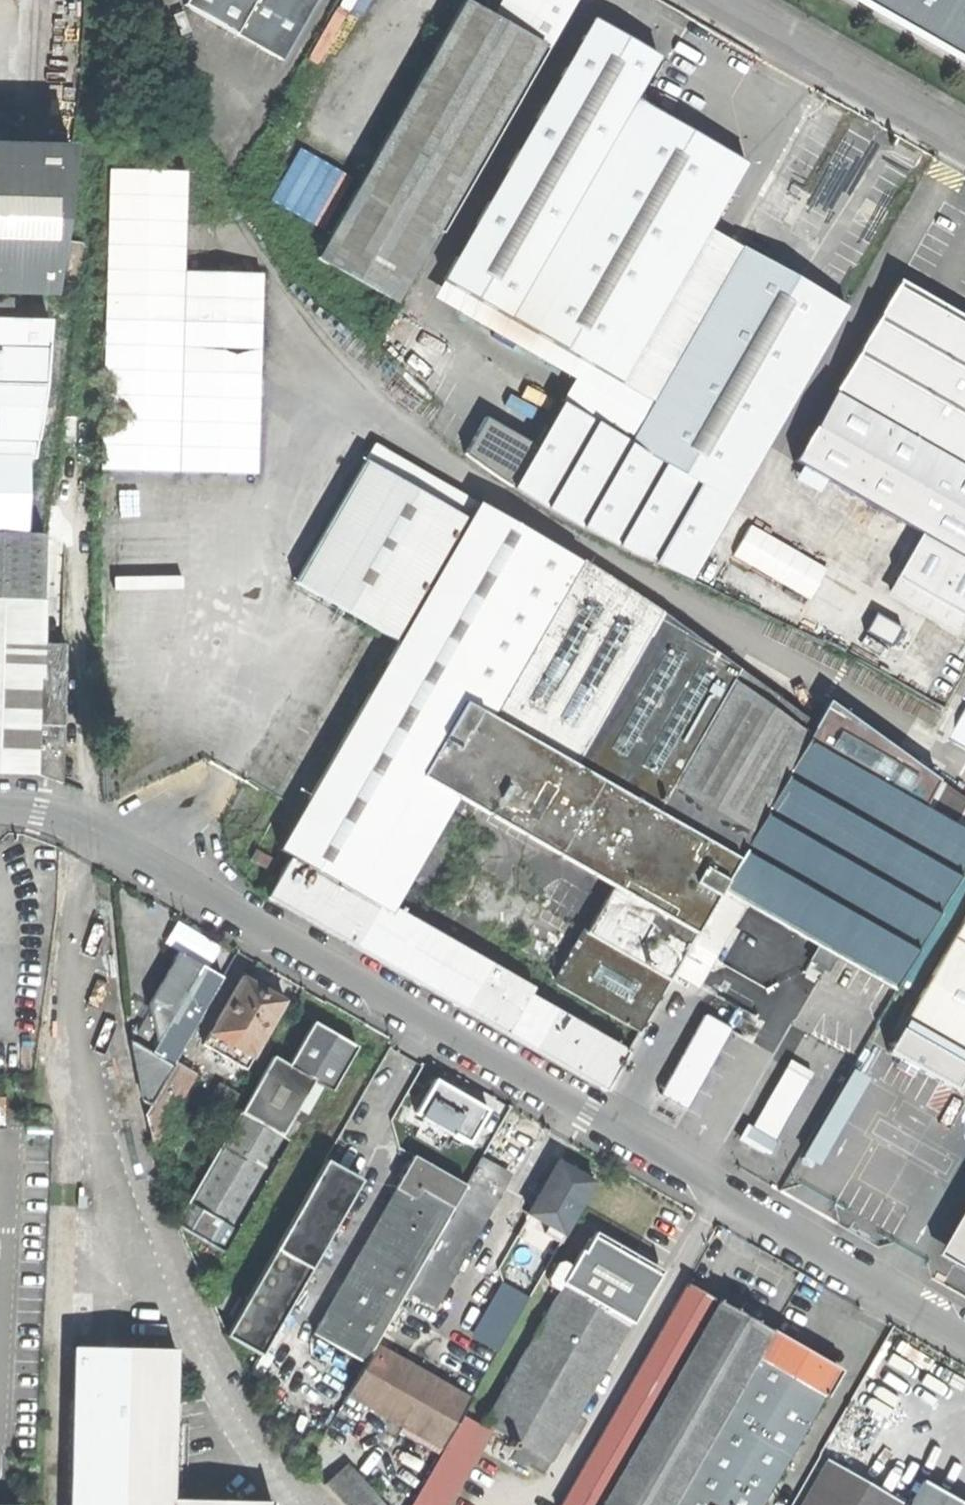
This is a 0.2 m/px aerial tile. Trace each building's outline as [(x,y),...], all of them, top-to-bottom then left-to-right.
[(183,6),(280,62),(314,0),(187,0),(183,6)] [(576,0),(503,0),(491,20),(461,4),(315,259),(393,306),(435,234),(441,237),(576,0)] [(882,18),(964,66),(964,0),(850,0),(882,18)] [(596,368),(619,382),(705,231),(743,165),(686,132),(634,101),(659,58),(595,21),(444,282),(449,285),(446,289),(465,301),(468,297),(477,302),(474,307),(491,316),(494,318),(497,313),(534,334),(532,339),(551,350),(554,345),(576,357),(572,362),(592,374),(596,368)] [(50,293),(71,148),(0,146),(0,292),(50,293)] [(185,172),(110,171),(101,470),(256,475),(261,275),(183,273),(185,172)] [(467,358),(558,409),(562,403),(566,402),(631,440),(741,251),(705,231),(619,382),(596,368),(592,374),(572,362),(576,357),(554,345),(551,350),(532,339),(534,334),(497,313),(494,318),(491,316),(467,358)] [(690,582),(844,310),(741,251),(631,440),(566,402),(562,403),(558,409),(536,450),(485,421),(464,458),(495,483),(555,520),(599,542),(643,562),(690,582)] [(899,282),(796,462),(964,557),(964,319),(899,282)] [(23,532),(24,458),(33,458),(39,418),(43,377),(48,321),(0,320),(0,531),(23,532)] [(372,444),(362,459),(467,520),(477,503),(372,444)] [(964,866),(964,802),(914,765),(827,702),(813,728),(672,623),(479,499),(477,503),(467,520),(362,459),(291,581),(396,641),(276,849),(288,856),(265,896),(313,924),(602,1091),(625,1051),(527,994),(532,988),(379,901),(443,790),(611,886),(554,982),(636,1031),(670,972),(682,979),(696,986),(743,905),(817,948),(808,962),(824,971),(832,956),(893,990),(964,866)] [(23,532),(0,531),(0,772),(6,772),(34,775),(60,783),(64,645),(37,644),(39,532),(23,532)] [(952,743),(964,751),(964,721),(952,743)] [(268,871),(274,860),(254,849),(247,860),(268,871)] [(899,1028),(964,1066),(964,912),(899,1028)] [(128,1042),(142,1112),(173,1059),(200,1010),(193,1006),(218,963),(198,951),(185,944),(128,1042)] [(202,1042),(245,1068),(281,1000),(259,987),(240,976),(202,1042)] [(685,1107),(741,1009),(713,995),(657,1092),(685,1107)] [(240,1113),(275,1133),(307,1077),(329,1090),(354,1046),(331,1033),(311,1021),(286,1064),(274,1057),(240,1113)] [(192,1070),(173,1059),(142,1112),(151,1143),(161,1148),(183,1110),(173,1104),(192,1070)] [(772,1142),(805,1084),(782,1070),(749,1128),(772,1142)] [(468,1142),(488,1108),(457,1091),(435,1079),(416,1111),(468,1142)] [(219,1248),(282,1140),(239,1115),(176,1222),(219,1248)] [(795,1158),(783,1151),(773,1168),(785,1175),(795,1158)] [(377,1336),(403,1292),(465,1183),(412,1153),(310,1332),(362,1362),(377,1336)] [(224,1332),(260,1353),(360,1176),(325,1156),(224,1332)] [(503,1171),(479,1157),(465,1183),(403,1292),(431,1307),(500,1187),(499,1179),(503,1171)] [(562,1232),(591,1183),(572,1172),(555,1162),(527,1211),(562,1232)] [(651,1276),(618,1257),(586,1238),(480,1423),(460,1411),(439,1449),(407,1504),(447,1504),(479,1449),(486,1435),(494,1439),(498,1433),(508,1439),(503,1448),(511,1452),(507,1460),(518,1467),(520,1462),(539,1474),(651,1276)] [(468,1336),(494,1351),(525,1297),(500,1283),(468,1336)] [(836,1371),(732,1311),(683,1283),(557,1504),(760,1504),(836,1371)] [(344,1394),(439,1449),(460,1411),(467,1400),(379,1350),(384,1341),(377,1336),(362,1362),(344,1394)] [(170,1504),(173,1354),(71,1352),(67,1504),(184,1504),(170,1504)] [(283,1424),(306,1409),(273,1357),(250,1371),(283,1424)] [(799,1504),(896,1504),(823,1463),(799,1504)] [(343,1466),(320,1485),(338,1504),(378,1504),(343,1466)] [(917,1484),(905,1504),(955,1504),(917,1484)]
